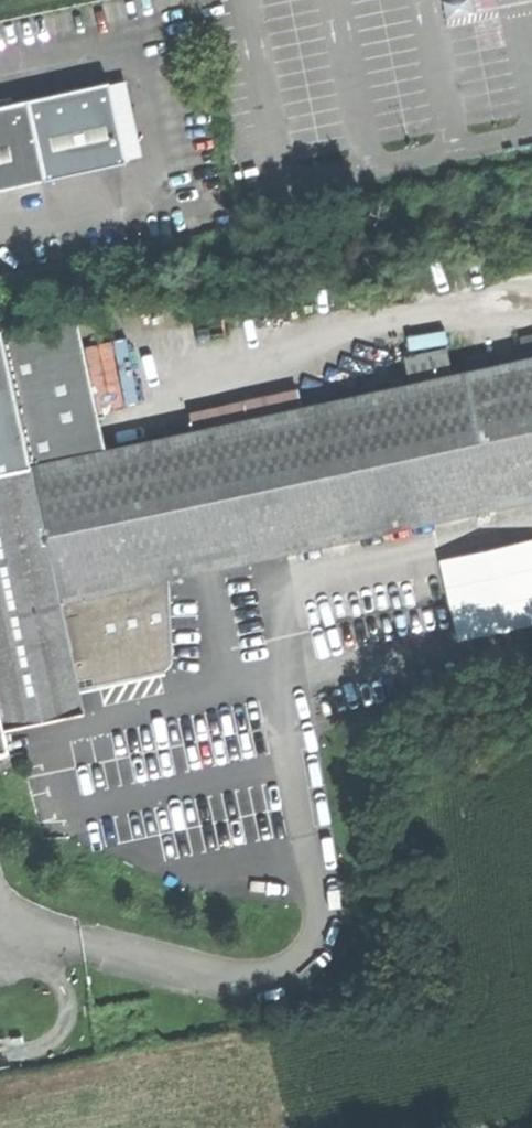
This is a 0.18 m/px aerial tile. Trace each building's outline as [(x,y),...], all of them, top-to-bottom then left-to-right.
[(46,178),(28,100),(0,106),(0,188),(46,178)] [(402,367),(407,393),(450,384),(445,358),(402,367)] [(466,365),(469,380),(490,375),(486,361),(466,365)] [(28,473),(56,607),(165,584),(531,506),(531,366),(490,375),(469,380),(450,384),(407,393),(28,473)] [(79,716),(74,692),(56,607),(28,473),(27,470),(0,476),(0,733),(79,716)] [(454,639),(531,621),(531,536),(435,558),(454,639)] [(169,665),(165,584),(56,607),(74,692),(166,672),(169,665)]
